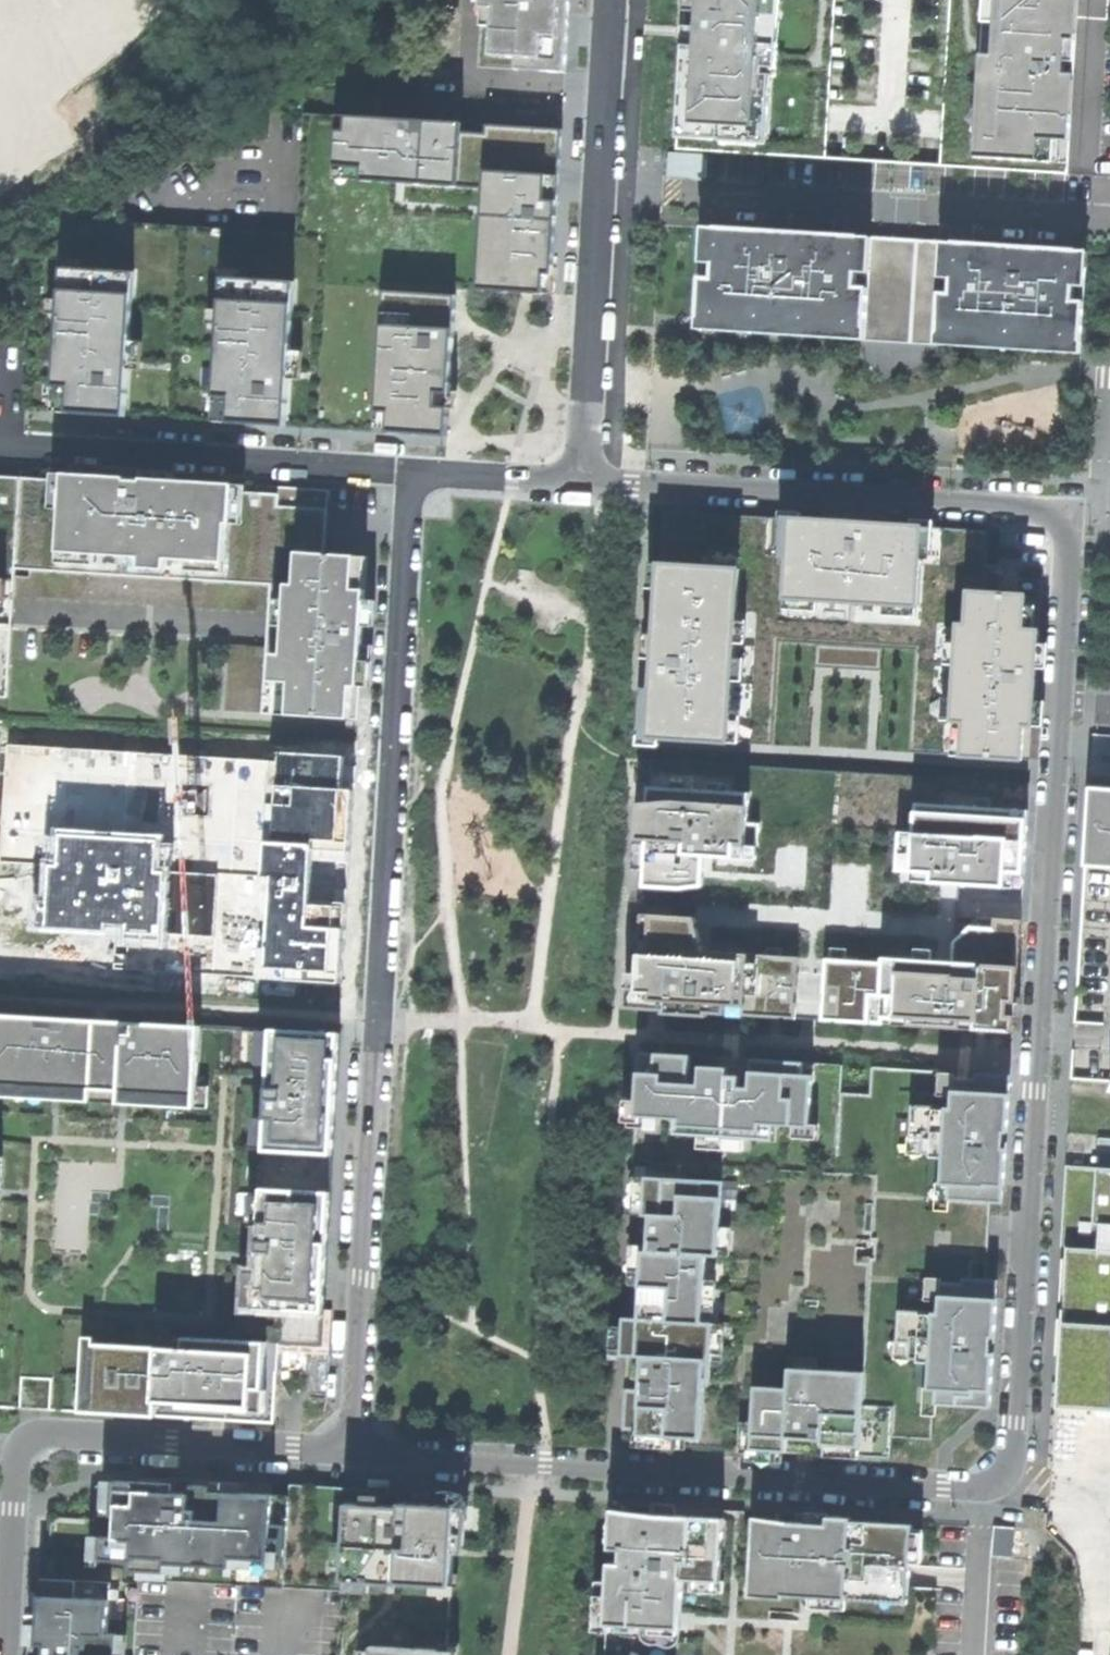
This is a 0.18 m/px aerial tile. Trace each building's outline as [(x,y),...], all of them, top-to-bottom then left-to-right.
[(64,138),(47,99),(145,0),(0,0),(0,180),(64,138)] [(478,68),(566,73),(570,7),(570,0),(482,0),(478,68)] [(677,150),(1068,174),(1074,70),(1079,0),(686,0),(683,37),(677,150)] [(304,114),(302,166),(363,169),(362,182),(483,189),(478,291),(508,293),(508,292),(552,295),(556,245),(563,130),(304,114)] [(669,153),(668,176),(707,178),(709,156),(669,153)] [(705,227),(698,330),(1081,354),(1087,251),(855,236),(705,227)] [(62,268),(53,413),(127,417),(136,273),(62,268)] [(295,286),(220,281),(211,398),(229,399),(227,421),(284,425),(295,286)] [(386,328),(372,327),(366,414),(386,415),(384,433),(451,437),(453,408),(431,406),(432,392),(447,393),(452,304),(388,300),(386,328)] [(56,480),(55,506),(62,506),(64,473),(56,472),(56,480)] [(155,478),(64,473),(62,506),(60,549),(151,554),(150,566),(172,567),(173,556),(233,559),(235,522),(240,522),(242,482),(155,478)] [(17,568),(22,478),(0,477),(0,545),(0,577),(6,577),(1,666),(0,666),(0,697),(10,697),(17,568)] [(17,568),(59,571),(60,549),(62,506),(55,506),(56,480),(22,478),(17,568)] [(251,483),(242,482),(240,522),(249,523),(251,493),(251,483)] [(330,487),(251,483),(251,493),(281,494),(281,507),(329,510),(330,487)] [(281,494),(251,493),(249,523),(240,522),(235,522),(233,559),(232,580),(272,582),(297,583),(307,584),(308,551),(326,552),(329,510),(281,507),(281,494)] [(641,713),(639,746),(660,746),(660,739),(773,745),(779,642),(816,644),(815,667),(833,668),(881,671),(882,648),(916,650),(922,550),(932,550),(934,522),(923,521),(913,520),(913,526),(802,520),(802,513),(781,512),(781,518),(664,511),(661,565),(650,564),(649,588),(659,589),(656,635),(646,634),(644,658),(655,659),(651,713),(641,713)] [(151,554),(60,549),(59,571),(232,580),(233,559),(173,556),(172,567),(150,566),(151,554)] [(326,552),(308,551),(307,584),(297,583),(293,655),(283,654),(282,681),(301,682),(299,715),(359,719),(361,685),(369,686),(374,588),(363,587),(364,554),(326,552)] [(265,714),(299,715),(301,682),(282,681),(283,654),(293,655),(297,583),(272,582),(265,714)] [(1027,593),(970,590),(968,624),(959,623),(954,719),(966,720),(964,756),(1025,759),(1026,725),(1036,725),(1041,628),(1025,627),(1027,593)] [(629,973),(627,987),(637,988),(636,1009),(664,1011),(664,1014),(709,1017),(709,1013),(727,1015),(727,1014),(743,1015),(743,1016),(796,1019),(796,1018),(823,1020),(823,1021),(851,1022),(883,1024),(895,1025),(895,1024),(962,1028),(962,1029),(1015,1033),(1016,1015),(1015,1015),(1015,1013),(1016,1003),(1017,1003),(1022,920),(994,918),(994,919),(958,916),(960,885),(1015,888),(1023,888),(1024,874),(1026,841),(991,839),(993,810),(1028,813),(1028,810),(1029,810),(1030,783),(652,760),(649,804),(640,804),(639,822),(637,822),(634,868),(645,868),(641,935),(642,934),(649,935),(648,954),(639,954),(638,974),(629,973)] [(1085,856),(1090,856),(1089,866),(1109,868),(1109,788),(1090,787),(1085,856)] [(22,1409),(50,1411),(156,1416),(180,1418),(274,1424),(277,1372),(279,1345),(322,1347),(334,1155),(341,1034),(272,1029),(0,1014),(0,1408),(22,1409)] [(711,1058),(641,1051),(640,1141),(702,1142),(701,1153),(764,1158),(762,1145),(837,1148),(835,1079),(769,1076),(751,1072),(722,1072),(711,1058)] [(1023,1209),(1030,1081),(944,1073),(945,1109),(914,1105),(911,1157),(936,1160),(933,1204),(941,1203),(942,1214),(962,1215),(962,1204),(1023,1209)] [(640,1166),(629,1316),(725,1326),(727,1261),(740,1262),(747,1171),(640,1166)] [(1057,1407),(1109,1411),(1109,1168),(1066,1166),(1066,1170),(1061,1247),(1067,1247),(1057,1407)] [(1011,1413),(1016,1287),(934,1278),(933,1313),(900,1309),(896,1361),(931,1366),(927,1418),(948,1421),(949,1410),(1011,1413)] [(625,1385),(621,1450),(725,1456),(731,1327),(725,1326),(629,1316),(625,1385)] [(794,1390),(758,1385),(750,1459),(874,1467),(876,1425),(884,1423),(887,1377),(869,1375),(795,1367),(794,1390)] [(139,1580),(284,1588),(285,1561),(286,1561),(290,1500),(347,1503),(344,1551),(455,1557),(457,1506),(401,1502),(401,1506),(389,1506),(390,1491),(290,1485),(289,1496),(272,1495),(273,1485),(211,1481),(211,1480),(171,1478),(171,1479),(139,1477),(139,1482),(114,1481),(114,1487),(97,1486),(95,1520),(52,1517),(49,1579),(48,1579),(42,1578),(41,1593),(32,1592),(32,1593),(30,1624),(29,1624),(28,1654),(135,1654),(139,1580)] [(597,1580),(595,1617),(606,1617),(606,1624),(636,1626),(640,1626),(640,1629),(640,1631),(640,1634),(641,1638),(643,1641),(644,1642),(646,1644),(648,1645),(651,1645),(657,1645),(658,1645),(661,1646),(662,1647),(664,1648),(665,1648),(666,1648),(669,1648),(672,1647),(674,1646),(676,1644),(679,1641),(680,1639),(680,1636),(680,1631),(681,1612),(683,1579),(695,1580),(695,1591),(724,1592),(724,1581),(721,1581),(724,1518),(676,1515),(676,1508),(655,1506),(655,1514),(624,1512),(623,1517),(613,1516),(611,1553),(621,1553),(621,1563),(609,1562),(608,1581),(597,1580)] [(747,1583),(746,1595),(776,1597),(777,1586),(784,1587),(783,1595),(800,1596),(801,1599),(801,1601),(802,1602),(803,1604),(804,1605),(806,1607),(807,1608),(809,1608),(811,1609),(814,1609),(820,1608),(824,1607),(824,1598),(830,1599),(829,1607),(837,1607),(839,1607),(840,1607),(842,1606),(843,1605),(845,1604),(845,1602),(846,1601),(846,1599),(878,1601),(908,1604),(909,1593),(909,1588),(910,1563),(921,1564),(923,1533),(912,1532),(913,1525),(852,1521),(852,1518),(798,1514),(797,1522),(754,1520),(750,1583),(747,1583)] [(460,1643),(448,1643),(448,1650),(372,1646),(372,1654),(459,1654),(460,1643)]
